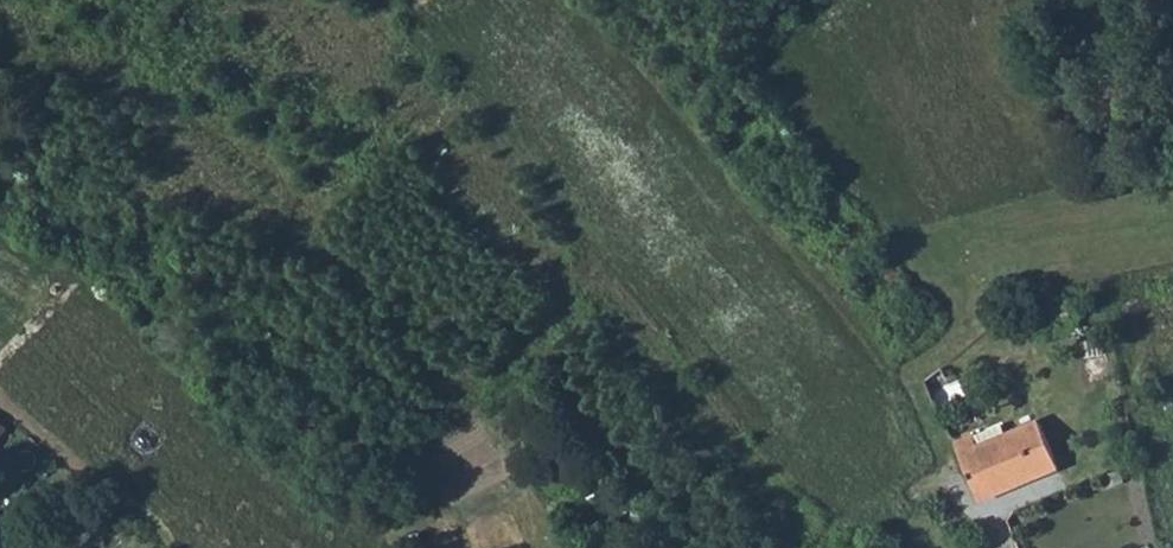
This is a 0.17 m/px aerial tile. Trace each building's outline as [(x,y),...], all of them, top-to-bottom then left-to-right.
[(929,358),(913,372),(922,401),(952,391),(947,374),(937,377),(929,358)] [(982,438),(964,444),(983,503),(1066,477),(1049,426),(1014,437),(985,446),(982,438)] [(1011,429),(982,438),(985,446),(1014,437),(1011,429)]
